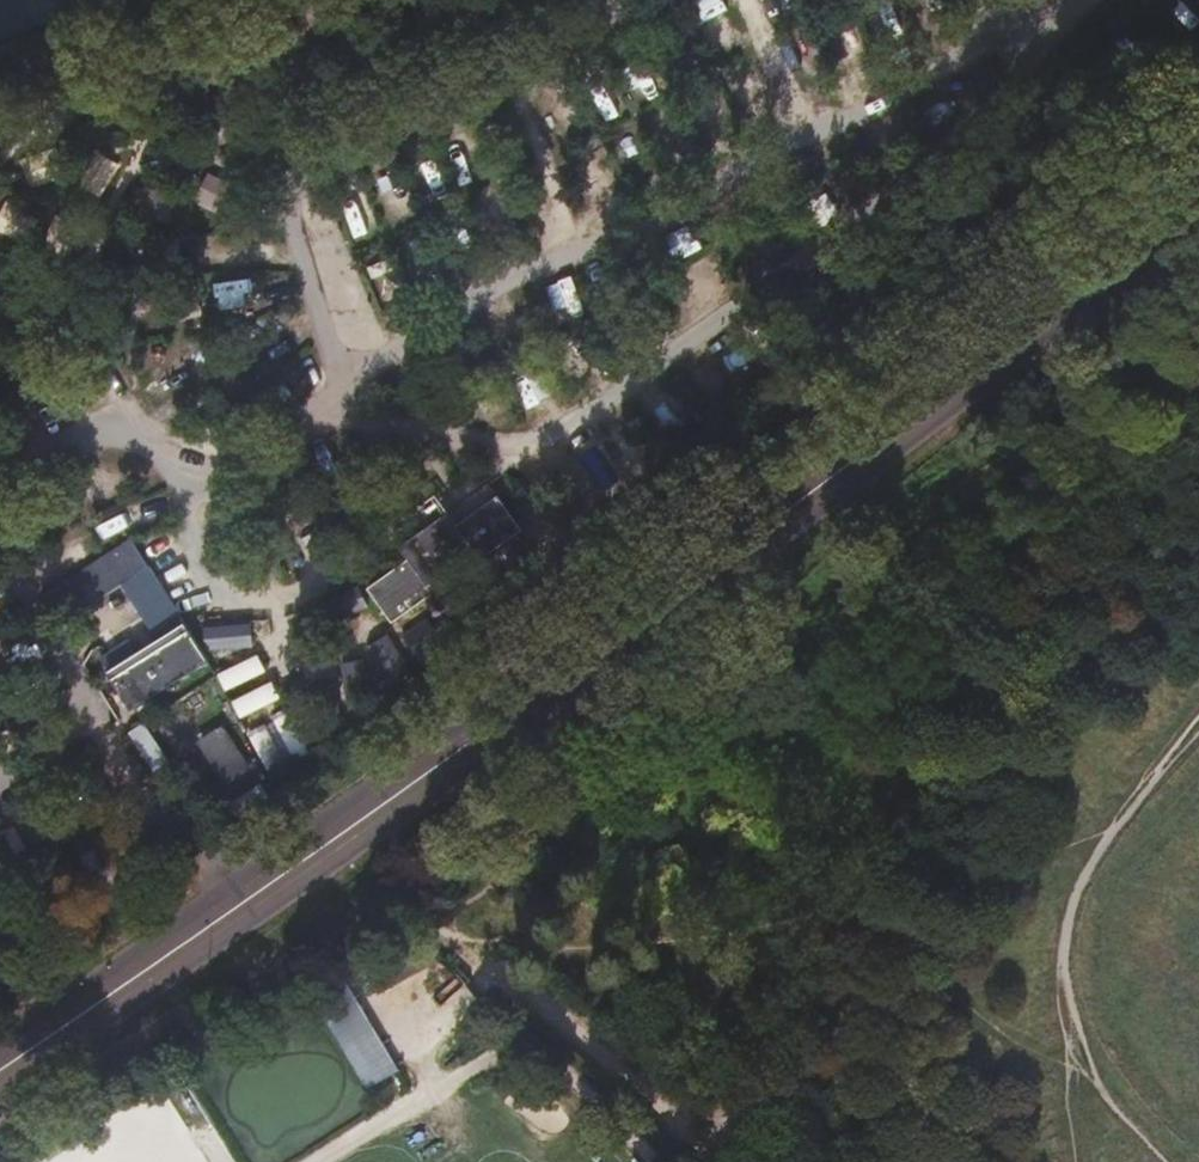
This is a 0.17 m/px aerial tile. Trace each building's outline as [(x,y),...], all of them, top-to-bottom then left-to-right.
[(40,149),(21,161),(36,186),(55,174),(40,149)] [(0,209),(0,230),(24,245),(40,220),(6,199),(0,209)] [(389,622),(522,529),(499,496),(444,534),(438,525),(426,533),(417,540),(424,549),(366,589),(389,622)] [(56,623),(119,584),(147,567),(129,539),(38,595),(56,623)] [(178,616),(147,567),(119,584),(150,633),(178,616)] [(238,615),(200,635),(244,719),(282,699),(238,615)] [(129,710),(207,661),(187,629),(109,679),(129,710)] [(248,767),(223,727),(201,740),(227,780),(248,767)] [(275,762),(305,746),(296,730),(267,745),(275,762)] [(270,803),(260,788),(234,804),(244,820),(270,803)] [(368,1089),(400,1070),(354,995),(323,1014),(368,1089)]
